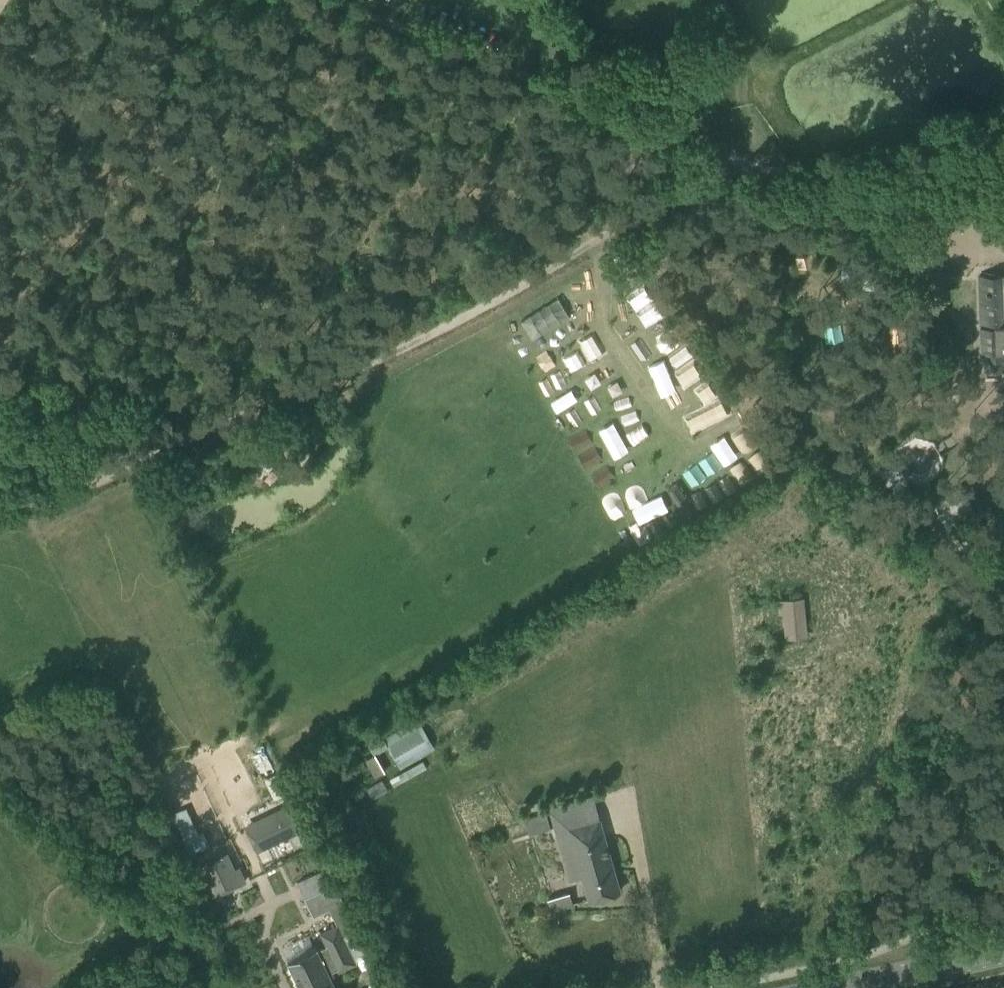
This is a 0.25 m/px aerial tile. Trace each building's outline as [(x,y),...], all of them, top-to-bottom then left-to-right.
[(979,275),(980,327),(981,360),(1003,360),(1003,275),(979,275)] [(308,445),(301,424),(286,430),(293,451),(308,445)] [(281,448),(276,449),(275,435),(260,436),(262,450),(256,450),(257,464),(282,462),(281,448)] [(782,638),(806,635),(801,595),(777,598),(782,638)] [(400,768),(435,748),(418,718),(384,738),(377,727),(363,735),(374,754),(366,759),(375,776),(385,770),(376,755),(388,748),(400,768)] [(256,852),(300,830),(289,807),(245,828),(256,852)] [(620,891),(597,811),(553,824),(569,878),(582,875),(589,899),(620,891)] [(531,835),(551,828),(546,812),(526,818),(531,835)] [(200,865),(215,895),(243,881),(238,871),(234,873),(225,853),(200,865)] [(335,883),(304,897),(313,916),(344,901),(335,883)] [(567,890),(545,895),(548,909),(571,904),(567,890)] [(289,961),(301,987),(329,987),(335,985),(328,972),(338,968),(339,970),(355,962),(337,924),(320,932),(326,945),(289,961)]
